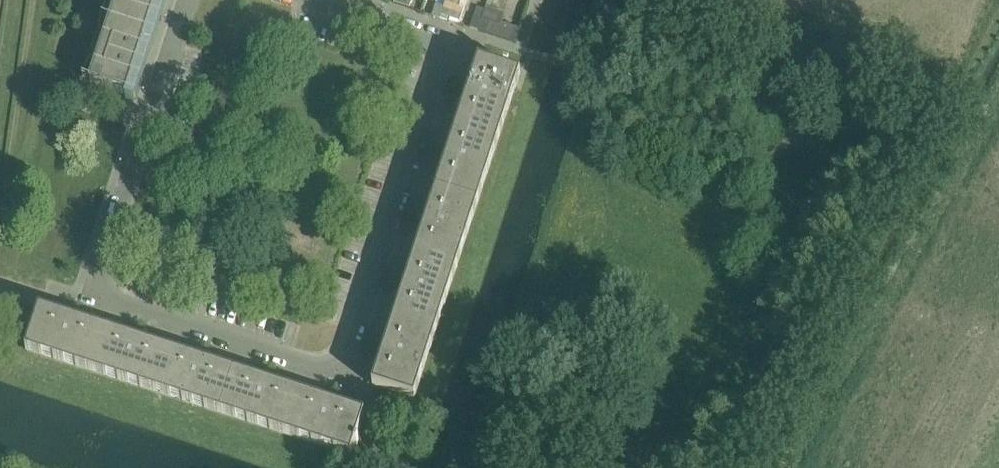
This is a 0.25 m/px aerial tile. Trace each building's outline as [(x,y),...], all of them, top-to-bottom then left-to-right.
[(90,84),(127,96),(159,0),(117,0),(90,84)] [(412,0),(404,0),(402,6),(409,9),(412,0)] [(500,0),(490,0),(485,13),(494,16),(500,0)] [(440,19),(443,7),(436,5),(432,16),(440,19)] [(447,21),(451,10),(443,7),(440,19),(447,21)] [(478,31),(482,20),(474,17),(470,29),(478,31)] [(520,32),(489,22),(482,20),(478,31),(485,34),(498,38),(516,45),(520,32)] [(515,90),(519,76),(508,73),(510,69),(505,68),(504,71),(479,63),(373,387),(413,400),(515,90)] [(362,418),(39,312),(26,352),(349,458),(353,447),(356,448),(358,443),(354,442),(362,418)]
